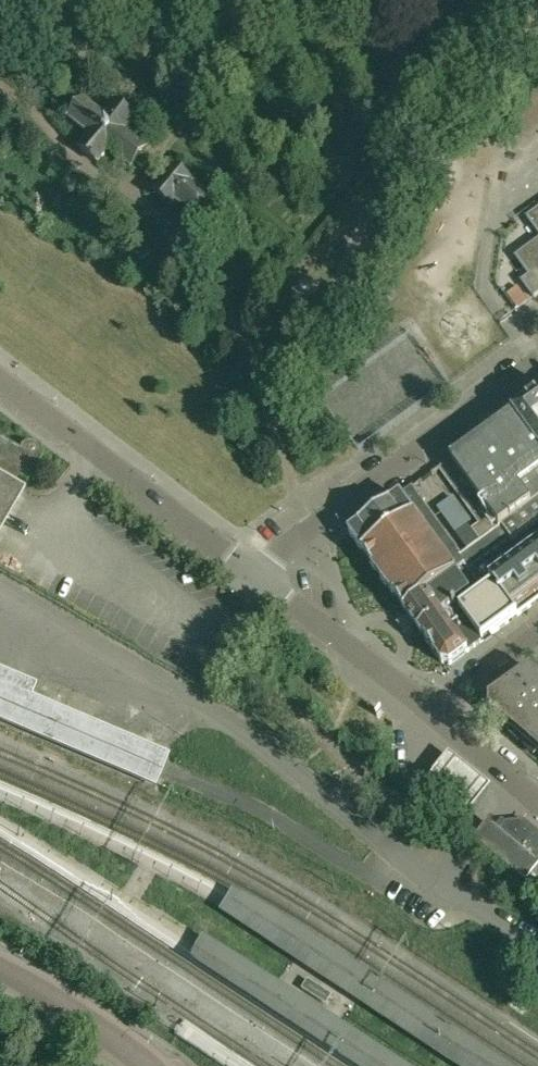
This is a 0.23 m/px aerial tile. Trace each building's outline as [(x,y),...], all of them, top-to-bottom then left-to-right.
[(92,138),(82,150),(100,164),(109,152),(132,169),(148,148),(128,133),(137,121),(115,103),(104,117),(84,101),(69,120),(92,138)] [(156,194),(172,207),(176,202),(201,222),(216,203),(225,192),(232,197),(239,187),(222,174),(214,184),(216,185),(208,197),(190,183),(191,182),(175,169),(160,189),(156,194)] [(528,218),(537,232),(537,211),(528,218)] [(516,257),(530,276),(523,282),(535,299),(537,296),(537,241),(516,257)] [(515,294),(529,315),(537,309),(537,304),(526,286),(515,294)] [(501,423),(537,474),(537,396),(501,423)] [(440,470),(479,524),(489,536),(490,535),(489,535),(501,526),(511,538),(513,541),(537,522),(537,474),(501,423),(439,469),(440,470)] [(16,479),(26,484),(40,460),(41,456),(40,454),(40,452),(38,448),(31,445),(28,444),(26,445),(22,447),(19,451),(0,440),(0,507),(16,479)] [(406,612),(407,613),(420,631),(419,631),(442,664),(450,665),(468,653),(482,642),(460,611),(455,606),(481,587),(468,569),(459,557),(468,550),(477,544),(485,538),(489,536),(479,524),(471,529),(468,524),(456,534),(468,550),(460,555),(413,489),(401,497),(400,497),(350,533),(363,552),(405,612),(406,612)] [(494,550),(511,538),(501,526),(489,535),(490,535),(489,536),(485,538),(494,550)] [(486,556),(494,550),(485,538),(477,544),(486,556)] [(534,547),(528,539),(519,545),(525,554),(512,563),(537,598),(537,552),(534,547)] [(477,563),(486,556),(477,544),(468,550),(477,563)] [(468,569),(477,563),(468,550),(459,557),(468,569)] [(537,602),(537,598),(512,563),(506,555),(497,562),(503,570),(490,579),(518,617),(537,602)] [(482,642),(490,636),(518,617),(490,579),(489,580),(494,586),(460,611),(482,642)] [(531,669),(489,699),(489,710),(537,753),(537,675),(533,671),(531,669)] [(488,782),(446,750),(428,774),(470,806),(488,782)] [(480,842),(523,879),(537,863),(536,861),(537,859),(537,832),(525,821),(507,823),(499,831),(494,826),(480,842)] [(380,980),(296,927),(234,892),(222,911),(455,1065),(510,1065),(380,980)] [(206,935),(191,959),(353,1065),(407,1065),(206,935)]
